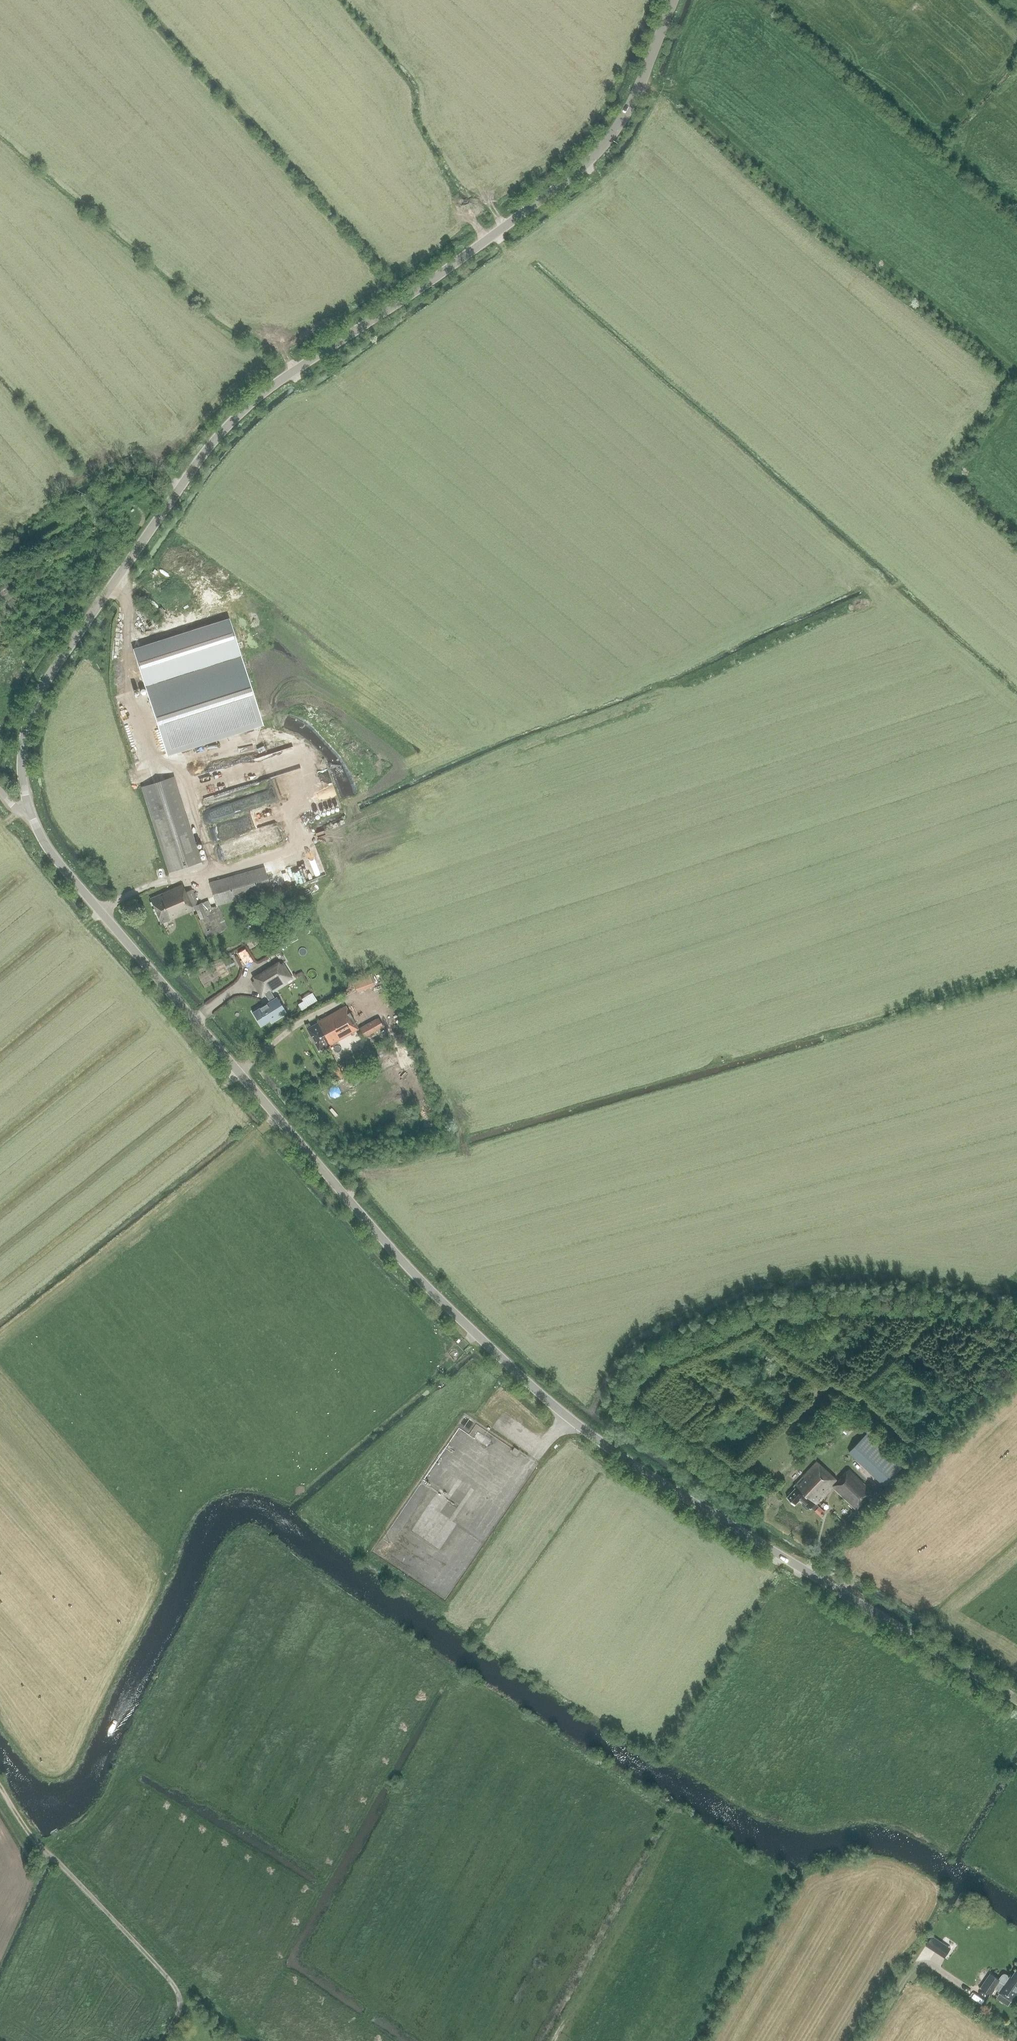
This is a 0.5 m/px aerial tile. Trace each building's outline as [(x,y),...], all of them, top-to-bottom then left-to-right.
[(207,603),(196,615),(215,632),(226,620),(207,603)] [(145,686),(167,754),(177,751),(262,723),(241,656),(145,686)] [(288,757),(287,753),(297,750),(295,745),(268,755),(271,763),(288,757)] [(174,776),(141,787),(169,871),(202,861),(174,776)] [(421,786),(399,796),(403,804),(425,793),(421,786)] [(385,802),(390,811),(403,805),(398,795),(385,802)] [(215,824),(220,841),(271,826),(266,810),(215,824)] [(231,858),(278,842),(274,829),(227,845),(231,858)] [(271,890),(265,866),(210,882),(216,905),(271,890)] [(229,928),(224,917),(221,918),(216,905),(204,910),(201,903),(198,904),(192,889),(185,892),(182,884),(151,897),(161,923),(195,908),(208,937),(229,928)] [(269,1001),(252,1012),(261,1026),(270,1020),(272,1023),(283,1016),(283,1015),(273,999),(275,998),(271,991),(285,982),(292,978),(292,977),(287,969),(283,962),(280,964),(279,961),(270,967),(252,978),(254,981),(252,982),(262,997),(265,995),(269,1001)] [(356,991),(374,985),(370,973),(352,980),(356,991)] [(306,1005),(303,1000),(298,1003),(302,1009),(307,1006),(306,1005)] [(348,1014),(344,1006),(317,1022),(318,1023),(308,1029),(318,1049),(329,1043),(329,1045),(355,1031),(358,1035),(362,1033),(364,1037),(383,1027),(374,1010),(369,1013),(373,1020),(362,1026),(358,1029),(349,1013),(348,1014)] [(391,1051),(388,1047),(386,1042),(375,1048),(380,1057),(391,1051)] [(344,1077),(338,1066),(331,1069),(337,1081),(344,1077)] [(848,1435),(856,1427),(848,1420),(841,1427),(848,1435)] [(847,1451),(883,1484),(903,1463),(867,1430),(847,1451)] [(856,1509),(873,1492),(848,1469),(837,1480),(817,1462),(793,1487),(794,1488),(786,1497),(794,1505),(799,1499),(810,1509),(812,1507),(821,1515),(824,1512),(815,1504),(832,1486),(856,1509)] [(931,1934),(924,1944),(944,1958),(951,1948),(931,1934)] [(1005,1973),(1003,1974),(1001,1975),(998,1980),(989,1974),(981,1987),(988,1992),(992,1987),(1013,2000),(1016,1994),(1016,1971),(1016,1970),(1011,1977),(1005,1973)]
